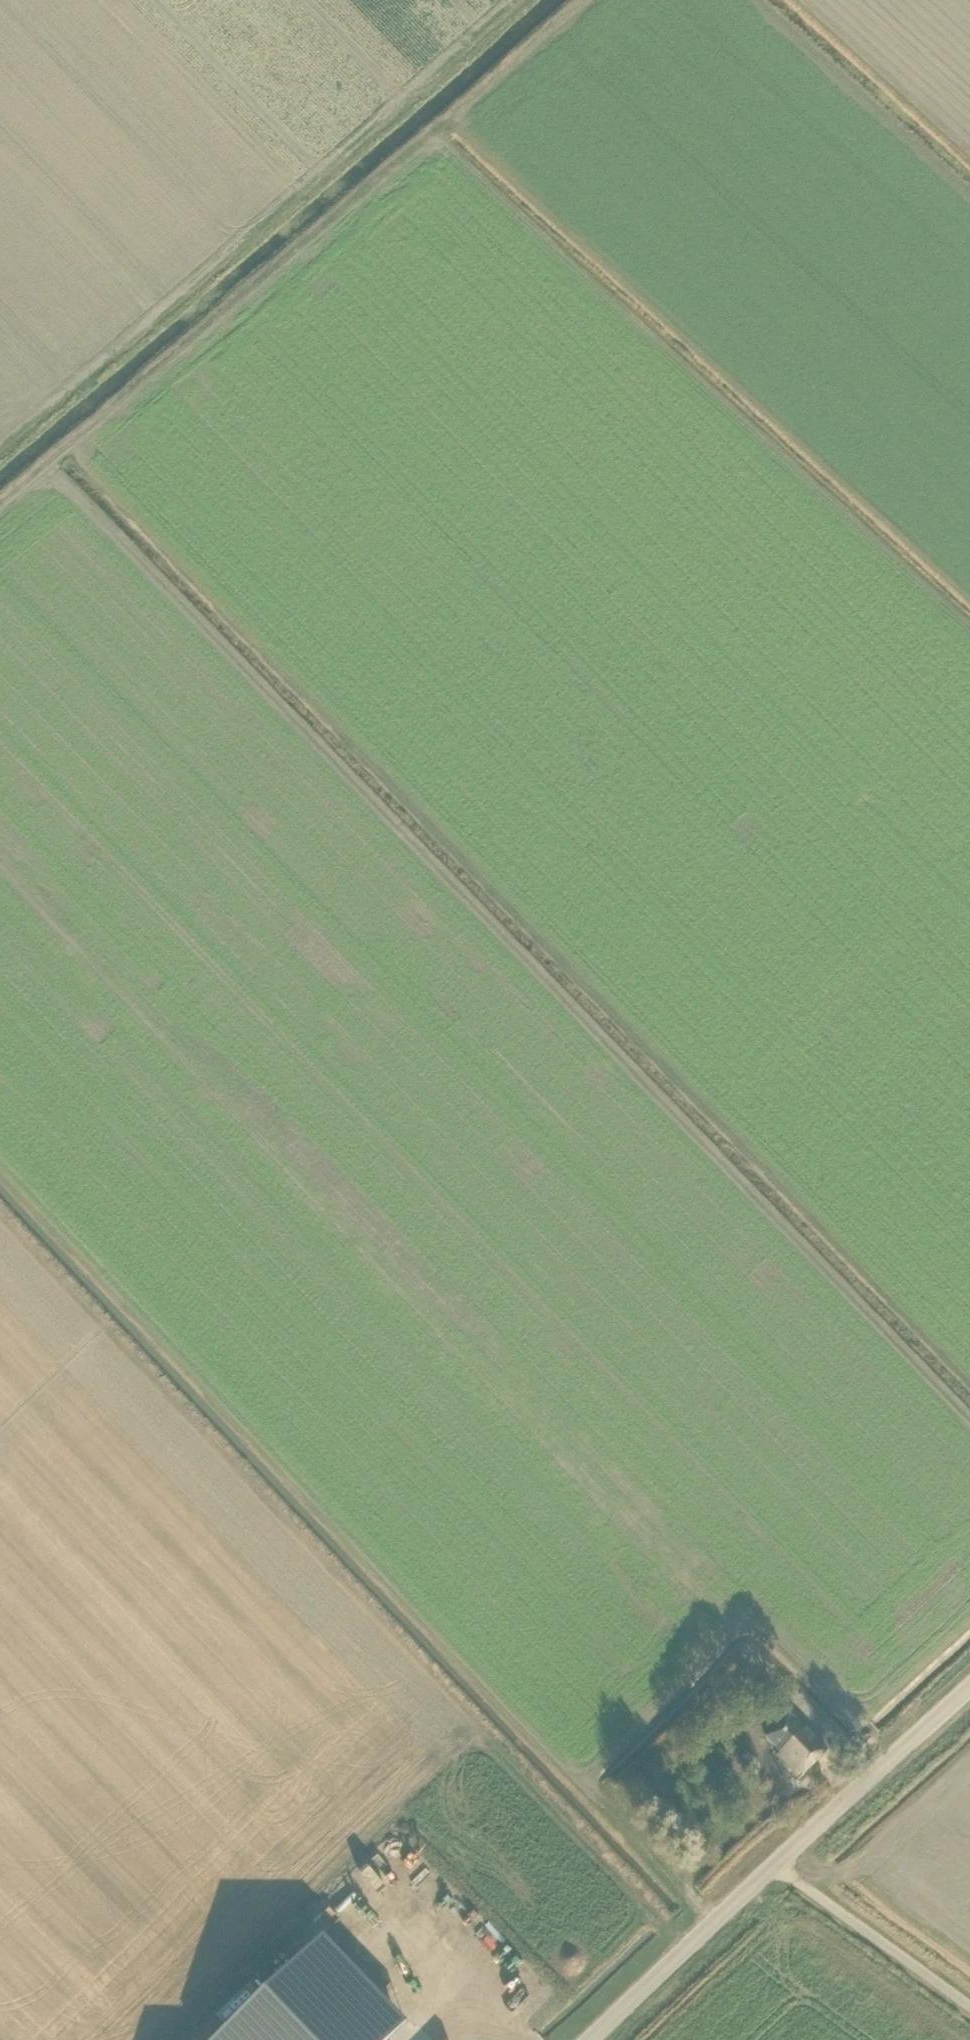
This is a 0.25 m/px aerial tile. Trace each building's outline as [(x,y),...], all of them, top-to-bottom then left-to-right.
[(789,1713),(765,1735),(779,1750),(776,1754),(798,1777),(827,1749),(805,1726),(803,1728),(789,1713)] [(305,1951),(212,2039),(389,2039),(390,2039),(305,1951)]
